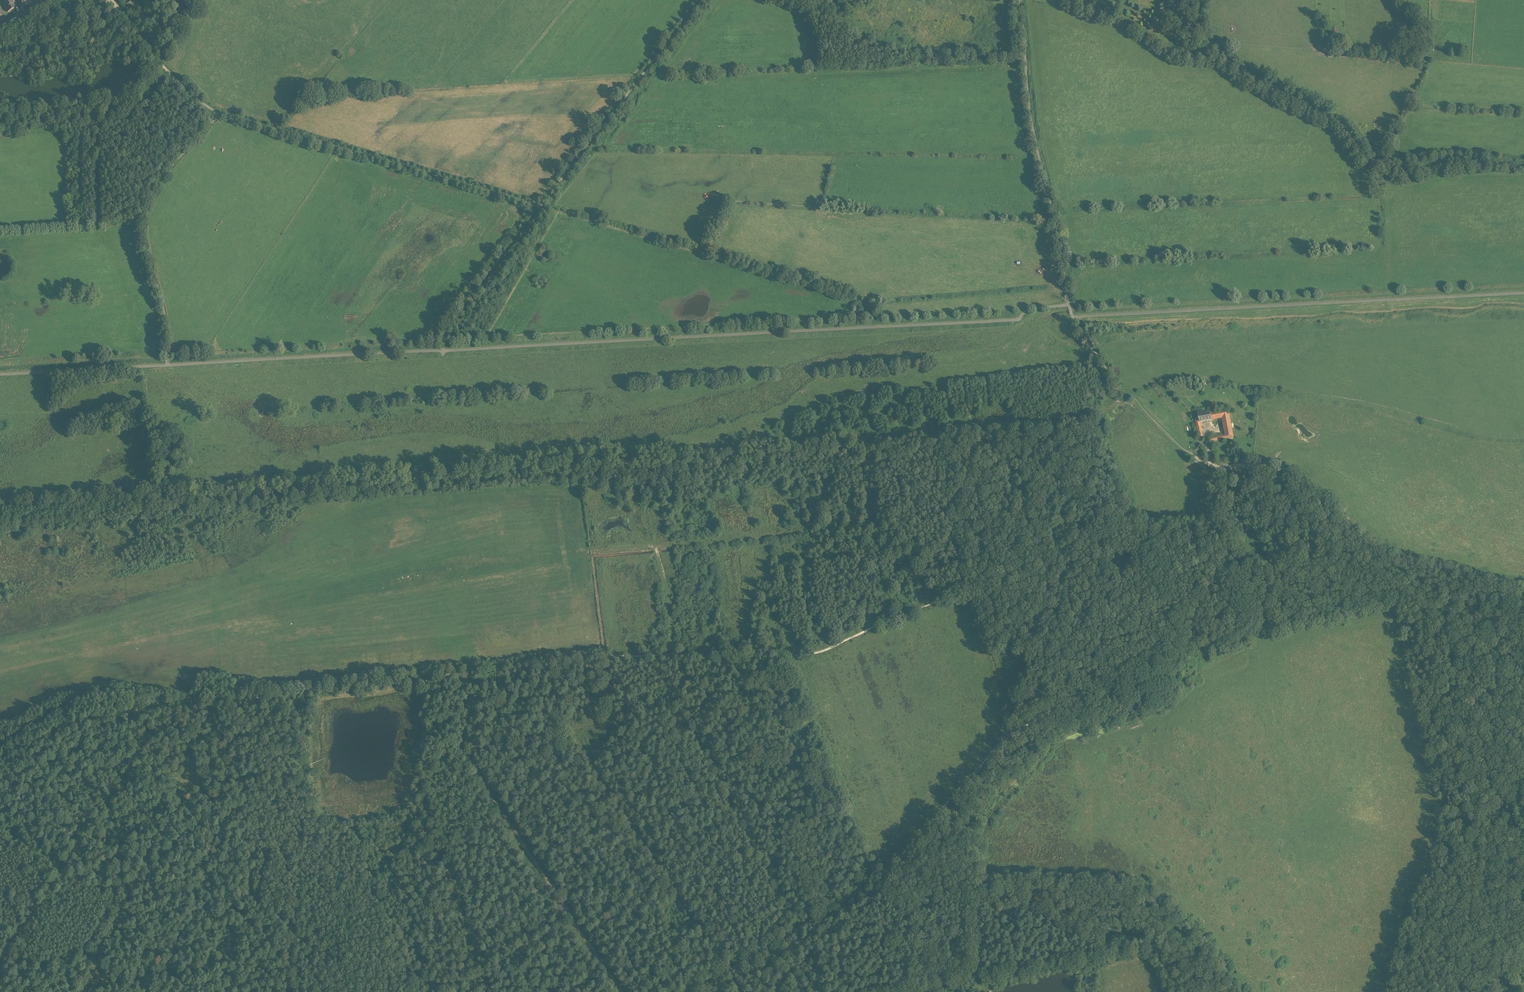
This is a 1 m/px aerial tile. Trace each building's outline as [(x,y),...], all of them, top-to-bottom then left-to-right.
[(135,7),(130,1),(125,5),(130,11),(135,7)] [(4,6),(8,14),(16,10),(12,2),(11,2),(8,3),(4,6)] [(1338,29),(1330,30),(1330,43),(1339,43),(1338,29)] [(1211,420),(1222,418),(1225,435),(1210,438),(1211,442),(1233,438),(1228,410),(1217,413),(1209,413),(1209,410),(1205,411),(1197,412),(1198,418),(1195,419),(1199,437),(1203,436),(1200,422),(1211,420)]
